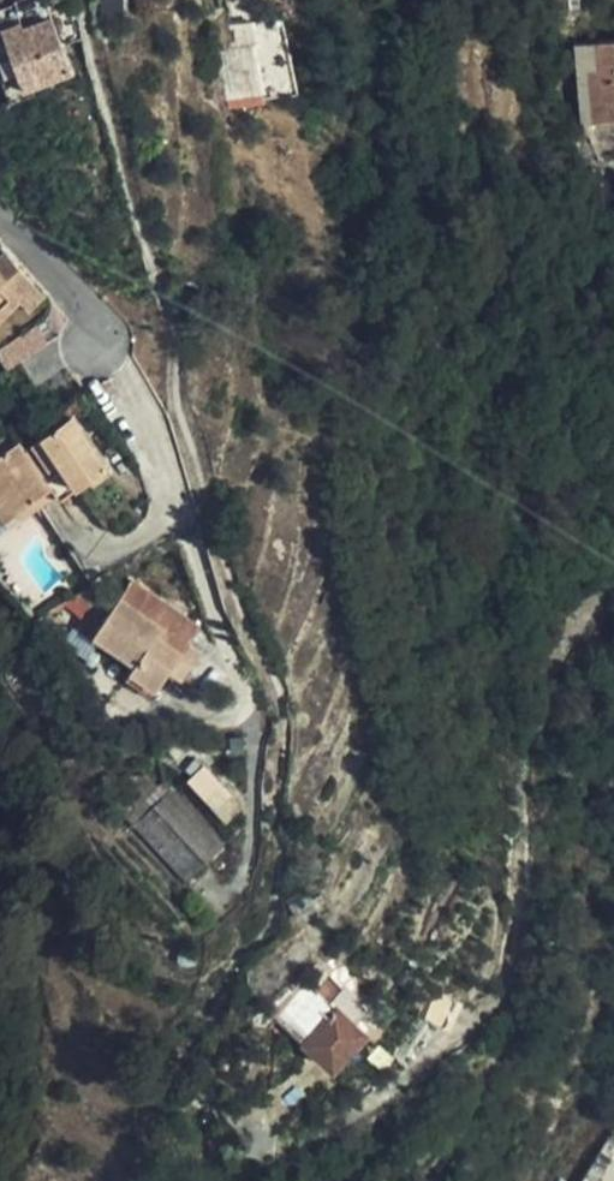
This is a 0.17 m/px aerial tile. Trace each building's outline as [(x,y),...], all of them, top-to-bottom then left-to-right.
[(70,68),(52,19),(23,29),(20,23),(1,30),(22,87),(70,68)] [(231,119),(249,113),(245,101),(265,94),(249,49),(253,48),(242,25),(223,26),(225,58),(211,63),(231,119)] [(543,43),(554,121),(613,112),(613,33),(543,43)] [(245,101),(249,113),(269,106),(265,94),(245,101)] [(20,306),(0,284),(0,328),(20,306)] [(71,419),(24,450),(19,444),(0,458),(0,511),(8,522),(51,492),(60,503),(107,469),(71,419)] [(139,664),(135,670),(163,688),(176,670),(189,651),(162,634),(166,626),(123,598),(97,635),(139,664)] [(195,643),(189,651),(176,670),(188,679),(206,652),(195,643)] [(163,688),(135,670),(130,678),(157,697),(163,688)] [(207,762),(192,775),(227,816),(242,803),(207,762)] [(171,786),(134,824),(190,876),(226,838),(171,786)] [(309,993),(279,1027),(329,1071),(359,1035),(309,993)] [(237,1175),(222,1163),(213,1176),(219,1180),(244,1180),(237,1175)]
